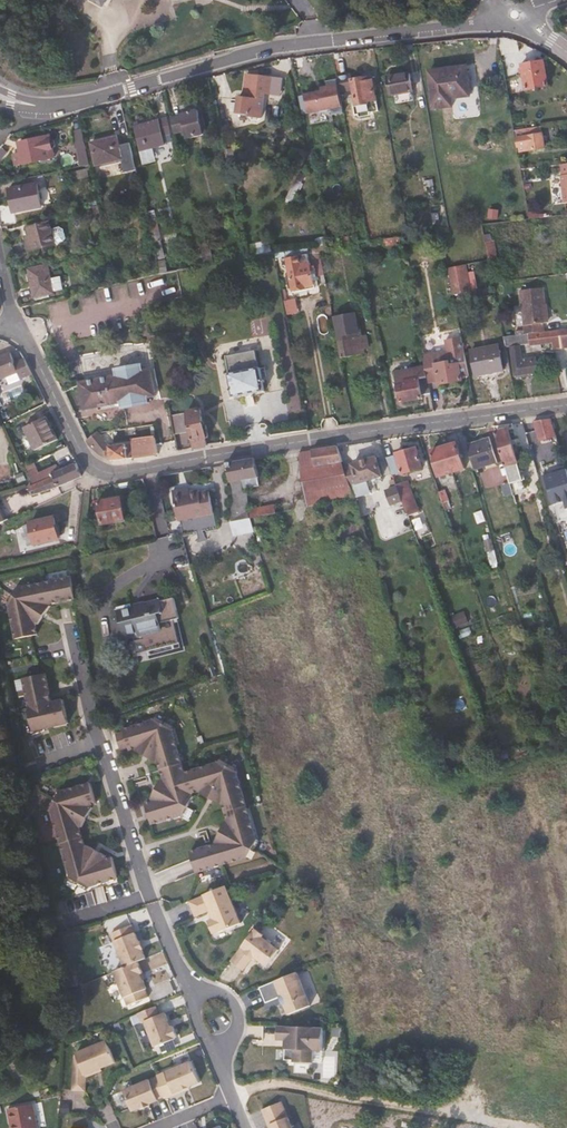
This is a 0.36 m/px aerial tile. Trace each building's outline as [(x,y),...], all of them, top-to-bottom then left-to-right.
[(520,53),(518,42),(508,39),(497,39),(501,56),(520,53)] [(548,87),(544,61),(521,65),(525,91),(548,87)] [(469,97),(465,67),(438,70),(443,100),(469,97)] [(414,93),(410,72),(387,76),(390,97),(414,93)] [(281,98),(283,80),(274,79),(246,75),(244,94),(250,94),(250,100),(239,99),(237,115),(249,117),(249,118),(261,119),(264,96),(281,98)] [(377,100),(373,77),(350,81),(355,107),(368,104),(368,102),(377,100)] [(334,122),(334,117),(344,115),(337,81),(327,83),(328,89),(316,91),(317,95),(298,99),(302,117),(310,116),(312,127),(334,122)] [(222,105),(220,98),(217,98),(215,87),(209,88),(213,107),(222,105)] [(203,136),(197,112),(181,115),(180,117),(170,120),(173,136),(185,133),(186,140),(203,136)] [(163,137),(170,136),(167,120),(135,127),(144,165),(155,162),(152,149),(165,145),(163,137)] [(545,149),(541,127),(514,131),(517,148),(528,147),(529,151),(545,149)] [(85,148),(81,130),(72,132),(76,150),(85,148)] [(51,155),(47,138),(18,144),(23,165),(46,160),(46,156),(51,155)] [(135,171),(129,144),(119,147),(117,139),(91,145),(96,166),(122,161),(125,173),(135,171)] [(238,165),(234,149),(224,151),(228,168),(238,165)] [(41,207),(36,185),(9,190),(13,213),(41,207)] [(440,225),(438,213),(440,212),(439,206),(428,208),(429,214),(430,215),(432,225),(440,225)] [(165,259),(161,241),(154,211),(145,213),(156,261),(165,259)] [(498,220),(499,211),(489,211),(488,219),(498,220)] [(414,232),(411,217),(405,217),(408,233),(414,232)] [(55,246),(49,222),(26,228),(28,237),(26,238),(29,252),(55,246)] [(197,235),(200,246),(204,266),(212,265),(205,234),(197,235)] [(498,261),(494,241),(491,241),(490,235),(484,236),(489,262),(498,261)] [(271,251),(270,242),(252,245),(254,254),(271,251)] [(109,254),(107,247),(97,249),(99,257),(109,254)] [(306,249),(306,252),(285,256),(292,290),(314,285),(314,284),(317,284),(314,274),(323,272),(318,247),(306,249)] [(217,263),(238,258),(237,253),(215,258),(217,263)] [(51,280),(48,266),(28,271),(34,299),(64,292),(61,278),(51,280)] [(467,294),(463,272),(454,274),(458,295),(467,294)] [(548,323),(544,289),(520,291),(525,335),(544,333),(543,324),(548,323)] [(368,350),(365,336),(361,337),(360,333),(358,333),(354,314),(334,318),(342,358),(364,353),(364,351),(368,350)] [(544,333),(525,335),(504,338),(506,348),(510,347),(514,376),(538,373),(536,357),(523,359),(521,346),(529,345),(529,347),(552,344),(553,349),(561,349),(562,346),(566,345),(566,330),(544,333)] [(467,363),(463,342),(462,342),(461,336),(450,338),(454,362),(435,366),(438,386),(462,381),(459,365),(467,363)] [(503,372),(497,346),(470,351),(476,377),(503,372)] [(265,392),(261,371),(259,371),(255,352),(226,358),(230,377),(228,377),(232,398),(265,392)] [(24,360),(14,363),(11,353),(0,357),(0,381),(18,374),(20,379),(32,375),(24,360)] [(432,397),(429,385),(425,365),(424,365),(394,372),(401,406),(424,402),(423,398),(432,397)] [(156,398),(151,372),(142,373),(142,368),(117,372),(118,378),(80,385),(85,411),(122,404),(123,409),(147,405),(147,399),(156,398)] [(204,429),(201,409),(186,411),(186,412),(190,433),(193,449),(208,446),(207,440),(209,439),(207,428),(204,429)] [(190,433),(186,412),(170,415),(172,426),(174,436),(190,433)] [(58,440),(47,418),(24,429),(27,435),(23,437),(28,447),(32,445),(35,451),(58,440)] [(556,437),(550,420),(533,422),(539,442),(556,437)] [(157,456),(153,426),(133,428),(135,441),(131,441),(131,444),(109,447),(98,434),(88,441),(88,443),(87,445),(89,447),(103,459),(110,461),(157,456)] [(519,464),(508,429),(495,432),(501,451),(517,506),(531,501),(528,490),(523,491),(522,486),(523,484),(518,465),(519,464)] [(497,463),(489,439),(468,445),(475,470),(497,463)] [(465,469),(457,444),(444,447),(453,474),(465,469)] [(338,447),(313,451),(298,453),(308,508),(354,498),(350,487),(344,468),(343,464),(338,447)] [(453,474),(444,447),(432,451),(440,478),(453,474)] [(423,468),(417,449),(396,455),(396,457),(387,459),(392,476),(401,473),(401,475),(423,468)] [(384,476),(378,458),(350,466),(356,485),(384,476)] [(249,510),(247,489),(259,486),(258,479),(259,478),(255,459),(226,464),(233,491),(233,496),(231,513),(230,523),(249,519),(277,514),(275,505),(249,510)] [(82,478),(78,468),(76,464),(59,472),(56,467),(39,474),(35,462),(25,467),(30,480),(31,480),(34,486),(54,477),(59,487),(82,478)] [(356,485),(350,466),(344,468),(350,487),(356,485)] [(566,470),(544,477),(547,488),(550,487),(553,494),(560,492),(564,502),(566,501),(566,474),(566,470)] [(59,487),(54,477),(34,486),(30,488),(32,497),(59,487)] [(420,511),(408,482),(396,486),(397,488),(402,502),(408,517),(420,511)] [(222,532),(220,524),(213,490),(204,492),(204,489),(188,492),(187,488),(177,490),(182,518),(184,519),(188,539),(197,537),(198,534),(213,531),(213,534),(222,532)] [(402,502),(397,488),(387,492),(391,506),(402,502)] [(449,501),(445,491),(439,492),(445,511),(449,510),(447,502),(449,501)] [(564,502),(560,492),(553,494),(550,495),(554,508),(564,505),(564,502)] [(125,521),(120,499),(98,503),(102,525),(125,521)] [(59,539),(53,517),(31,523),(36,545),(59,539)] [(49,608),(46,605),(74,600),(72,579),(21,589),(20,588),(7,606),(8,607),(15,640),(36,636),(34,624),(37,626),(49,608)] [(163,613),(160,600),(146,603),(146,605),(132,608),(131,605),(118,608),(121,622),(157,614),(163,613)] [(162,633),(157,614),(121,622),(125,637),(139,633),(140,638),(162,633)] [(454,619),(457,626),(467,622),(464,615),(454,619)] [(68,725),(63,701),(51,704),(45,675),(22,680),(29,710),(28,710),(33,733),(68,725)] [(256,839),(237,774),(237,772),(218,763),(184,774),(179,755),(172,732),(173,730),(153,720),(152,721),(123,730),(124,733),(116,736),(120,751),(128,749),(129,751),(138,749),(136,752),(155,763),(157,759),(164,783),(161,781),(151,800),(154,802),(145,805),(152,825),(166,821),(181,817),(183,817),(193,798),(191,797),(191,795),(202,791),(201,794),(220,805),(222,801),(229,825),(226,823),(215,842),(219,845),(191,853),(196,874),(234,862),(246,859),(248,860),(258,840),(256,839)] [(82,829),(92,809),(88,808),(96,805),(90,785),(62,793),(60,793),(49,812),(51,813),(61,845),(83,841),(78,827),(82,829)] [(119,879),(112,859),(106,861),(107,858),(87,847),(86,851),(83,841),(61,845),(71,878),(70,880),(89,890),(91,888),(119,879)] [(226,887),(220,890),(189,902),(195,918),(211,911),(211,912),(214,911),(216,918),(214,919),(214,920),(209,923),(214,935),(219,933),(224,931),(242,924),(228,890),(226,887)] [(115,939),(133,932),(131,925),(112,932),(115,939)] [(278,948),(262,934),(263,933),(255,927),(229,958),(241,966),(253,953),(265,963),(278,948)] [(111,941),(121,966),(144,958),(133,932),(115,939),(111,941)] [(148,990),(142,975),(144,974),(139,962),(115,972),(129,1006),(150,998),(147,990),(148,990)] [(284,1006),(285,1005),(290,1016),(312,1006),(298,973),(261,988),(267,1004),(281,998),(284,1006)] [(157,1048),(174,1040),(176,1039),(176,1038),(178,1038),(174,1027),(172,1028),(166,1013),(160,1015),(157,1007),(155,1008),(139,1014),(142,1024),(146,1022),(157,1048)] [(323,1051),(324,1028),(278,1026),(278,1040),(288,1040),(288,1049),(285,1049),(285,1060),(295,1060),(294,1062),(308,1063),(314,1063),(314,1050),(323,1051)] [(76,1057),(74,1089),(74,1091),(87,1092),(88,1078),(104,1072),(103,1069),(117,1064),(108,1041),(77,1053),(79,1056),(76,1057)] [(201,1083),(192,1062),(170,1071),(158,1076),(158,1077),(165,1093),(167,1097),(167,1099),(180,1094),(184,1092),(183,1090),(201,1083)] [(151,1105),(159,1101),(159,1100),(167,1097),(165,1093),(158,1077),(125,1091),(134,1112),(142,1108),(143,1110),(151,1106),(151,1105)] [(270,1127),(293,1127),(283,1103),(263,1110),(270,1127)] [(11,1125),(11,1127),(38,1127),(33,1105),(8,1110),(11,1125)]
